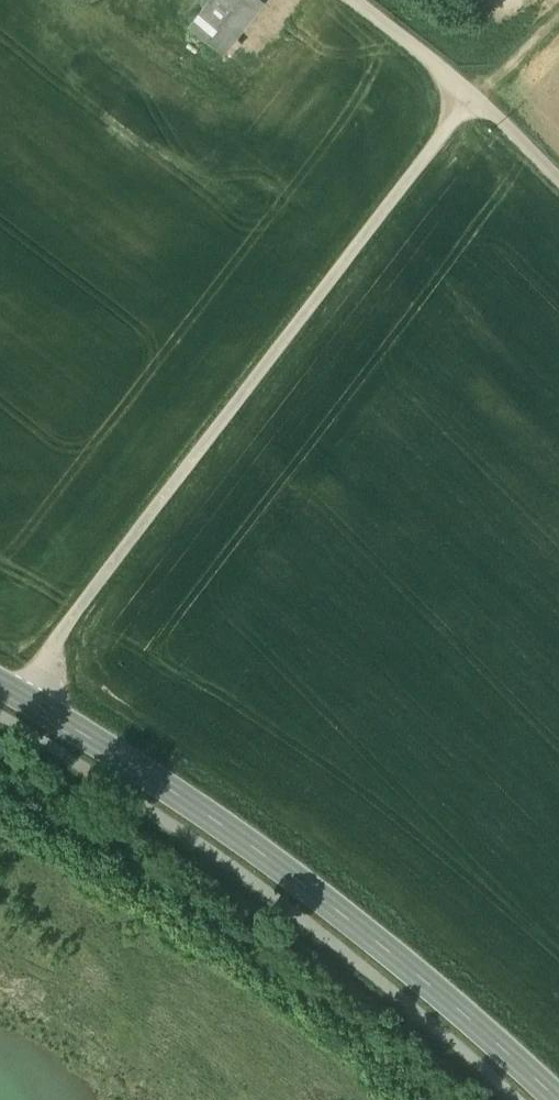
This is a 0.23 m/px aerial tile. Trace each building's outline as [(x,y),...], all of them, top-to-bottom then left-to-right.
[(258,0),(206,0),(187,25),(225,53),(262,3),(258,0)]
